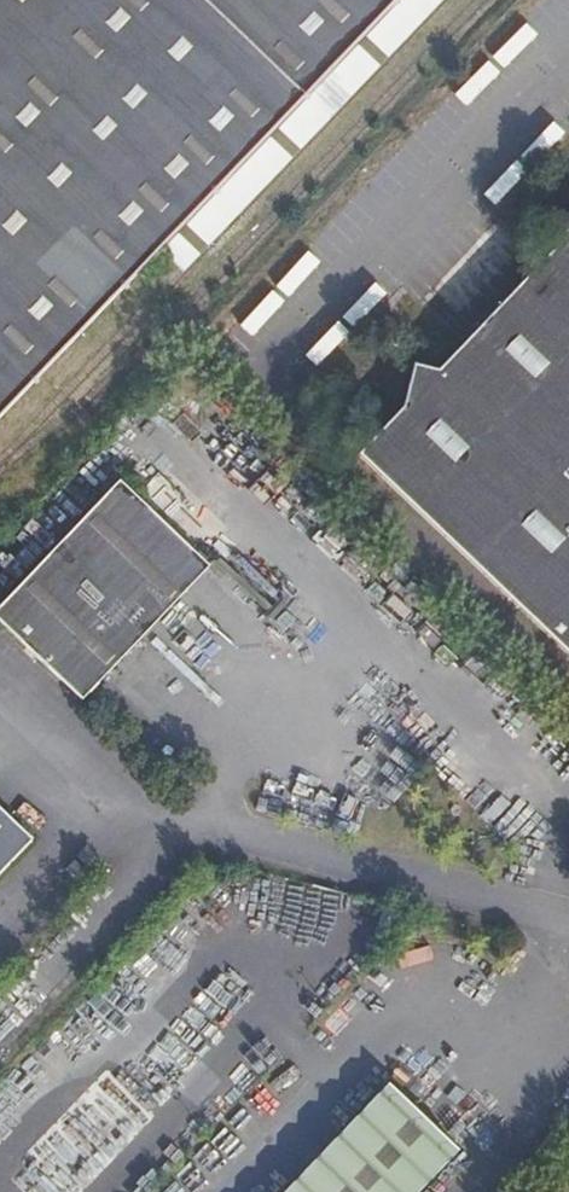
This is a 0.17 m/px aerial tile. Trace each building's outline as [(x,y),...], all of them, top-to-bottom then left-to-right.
[(162,250),(397,0),(0,0),(0,420),(162,250)] [(162,250),(176,263),(421,0),(397,0),(162,250)] [(561,243),(437,373),(414,367),(402,410),(357,455),(568,657),(568,214),(561,243)] [(82,701),(211,566),(121,482),(0,608),(0,623),(82,701)] [(0,810),(0,869),(29,838),(0,810)] [(292,964),(244,919),(168,1006),(214,1053),(292,964)] [(101,1070),(24,1151),(63,1191),(79,1191),(147,1118),(101,1070)] [(457,1152),(390,1088),(290,1191),(419,1191),(457,1152)]
